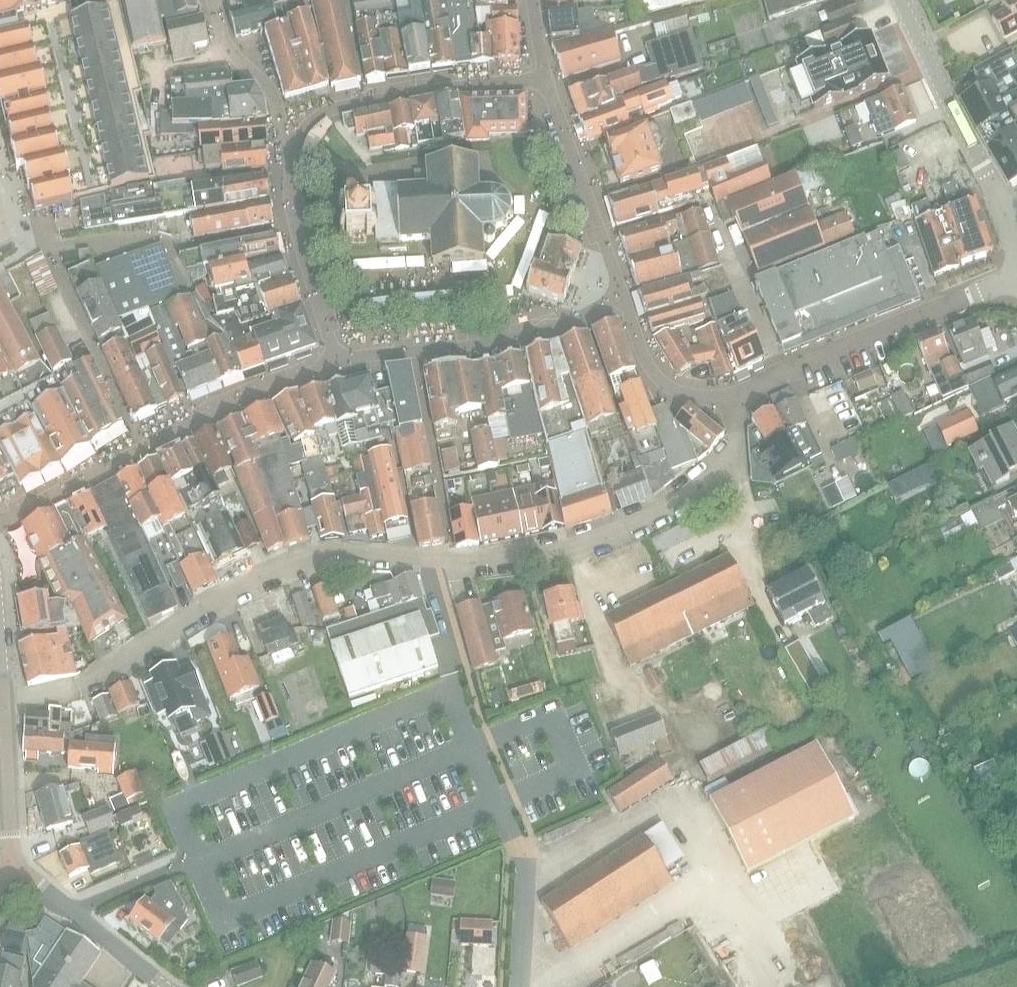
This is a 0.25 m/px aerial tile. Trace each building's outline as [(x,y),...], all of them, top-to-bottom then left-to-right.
[(6,128),(8,127),(12,145),(11,146),(16,170),(23,168),(23,169),(26,179),(28,189),(29,189),(34,209),(155,181),(144,139),(151,138),(119,1),(72,12),(69,0),(0,0),(0,101),(6,128)] [(125,21),(131,50),(164,42),(159,18),(163,18),(160,7),(157,7),(155,0),(126,0),(120,1),(125,21)] [(157,7),(160,7),(163,18),(165,25),(198,18),(196,10),(194,0),(155,0),(157,7)] [(228,3),(227,4),(229,17),(235,39),(265,31),(279,27),(272,0),(228,0),(228,3)] [(279,27),(265,31),(265,33),(266,34),(279,81),(284,100),(328,88),(308,14),(289,20),(285,4),(299,1),(299,0),(272,0),(279,27)] [(314,12),(331,86),(357,81),(360,77),(343,0),(312,0),(314,12)] [(357,18),(375,15),(378,15),(388,20),(398,18),(408,72),(430,69),(426,43),(420,0),(412,2),(411,0),(399,0),(390,2),(390,0),(353,0),(357,18)] [(454,65),(450,31),(445,32),(442,16),(447,15),(448,14),(446,0),(420,0),(426,43),(430,69),(454,65)] [(446,0),(448,14),(447,15),(450,31),(454,65),(455,65),(454,61),(470,59),(467,23),(467,11),(466,0),(448,0),(446,0)] [(477,8),(516,8),(516,0),(477,0),(477,7),(477,8)] [(548,13),(574,9),(574,0),(547,0),(548,13)] [(701,0),(630,0),(634,17),(701,0)] [(768,19),(820,0),(764,0),(768,19)] [(830,26),(850,19),(849,19),(859,16),(859,15),(853,0),(847,0),(824,9),(825,11),(818,14),(822,23),(828,20),(830,26)] [(1003,39),(1016,31),(1016,0),(1001,0),(1006,10),(992,18),(1003,39)] [(706,4),(696,6),(698,17),(699,22),(710,20),(706,4)] [(486,25),(517,24),(516,8),(477,8),(478,25),(486,25)] [(574,9),(548,13),(551,45),(585,36),(583,27),(593,24),(592,9),(574,11),(574,9)] [(651,23),(656,41),(688,31),(682,9),(650,18),(630,23),(611,29),(612,34),(651,23)] [(472,11),(467,12),(467,23),(470,59),(470,62),(492,61),(492,37),(488,38),(486,36),(481,37),(481,34),(474,34),(472,11)] [(375,15),(357,18),(357,22),(356,22),(366,79),(386,76),(375,15)] [(375,15),(386,76),(408,72),(398,18),(388,20),(378,15),(375,15)] [(192,46),(208,43),(202,17),(198,18),(165,25),(172,60),(194,56),(192,46)] [(831,27),(820,31),(827,50),(856,38),(849,19),(830,27),(831,27)] [(620,60),(612,34),(611,29),(602,32),(599,22),(593,24),(583,27),(585,36),(551,45),(562,78),(620,60)] [(487,36),(486,36),(488,38),(492,37),(492,61),(519,59),(517,24),(486,25),(487,36)] [(651,65),(643,67),(649,83),(668,77),(669,79),(702,69),(690,30),(688,31),(656,41),(644,45),(651,65)] [(827,50),(795,63),(798,71),(810,101),(814,109),(843,97),(858,91),(888,80),(869,33),(856,38),(827,50)] [(1016,125),(1016,61),(1011,50),(1010,49),(976,68),(985,86),(960,99),(984,144),(1008,183),(1016,178),(1016,127),(1016,125)] [(568,92),(578,118),(616,106),(614,101),(625,97),(623,92),(649,83),(643,67),(636,69),(568,92)] [(171,82),(172,103),(232,98),(232,89),(230,71),(183,75),(183,81),(171,82)] [(749,80),(767,128),(777,124),(758,77),(749,80)] [(616,106),(578,118),(586,141),(628,128),(625,114),(642,108),(644,112),(671,103),(664,84),(625,97),(614,101),(616,106)] [(172,103),(173,110),(174,125),(213,124),(213,125),(264,120),(263,102),(254,87),(232,89),(232,98),(172,103)] [(864,102),(877,137),(915,122),(902,88),(864,102)] [(518,92),(457,94),(465,137),(466,136),(467,141),(489,140),(489,135),(526,134),(526,111),(518,111),(518,92)] [(457,94),(435,98),(443,140),(465,137),(457,94)] [(435,98),(410,103),(415,126),(416,136),(418,145),(443,140),(435,98)] [(410,103),(389,107),(395,149),(408,146),(405,128),(415,126),(410,103)] [(670,110),(674,124),(694,118),(690,104),(670,110)] [(395,149),(389,107),(344,115),(342,118),(343,125),(348,132),(356,130),(356,136),(368,134),(370,149),(384,147),(384,151),(395,149)] [(196,148),(266,143),(264,121),(213,125),(213,124),(174,125),(173,110),(160,111),(162,137),(195,135),(196,148)] [(660,170),(653,152),(659,150),(662,145),(657,128),(652,126),(605,142),(619,184),(660,170)] [(855,126),(844,130),(851,148),(863,144),(855,126)] [(198,152),(199,157),(202,156),(204,170),(221,168),(221,172),(266,168),(265,146),(220,150),(219,150),(198,152)] [(381,191),(373,191),(374,201),(375,228),(375,240),(431,239),(432,264),(482,262),(481,240),(483,240),(486,242),(491,240),(493,237),(493,232),(491,231),(491,230),(494,229),(494,226),(500,224),(502,227),(504,225),(503,222),(508,217),(512,218),(512,215),(509,214),(509,204),(511,203),(510,200),(506,202),(502,197),(504,194),(501,192),(499,196),(491,193),(491,189),(488,189),(488,192),(480,192),(481,189),(478,189),(476,160),(426,163),(426,170),(414,170),(415,186),(401,187),(401,183),(396,183),(396,185),(381,186),(381,191)] [(694,172),(694,173),(700,190),(710,187),(716,205),(764,186),(758,171),(731,181),(725,162),(694,172)] [(700,190),(694,173),(631,191),(629,190),(608,197),(616,226),(694,202),(692,194),(701,192),(700,190)] [(764,186),(716,205),(723,225),(734,221),(744,249),(745,250),(756,276),(824,249),(824,250),(828,249),(855,239),(845,212),(814,223),(809,209),(804,194),(796,174),(764,186)] [(95,195),(80,199),(86,231),(115,226),(117,226),(156,219),(166,217),(189,213),(270,199),(267,176),(201,187),(192,188),(187,189),(185,181),(95,195)] [(199,178),(191,180),(192,188),(201,186),(199,178)] [(345,204),(339,204),(339,210),(345,209),(345,224),(340,225),(340,230),(346,230),(346,235),(352,235),(351,230),(366,229),(366,235),(372,234),(372,229),(375,229),(374,202),(371,202),(370,196),(365,196),(365,202),(356,202),(356,196),(346,197),(346,198),(344,198),(345,204)] [(927,201),(910,207),(935,275),(956,267),(960,266),(958,261),(992,249),(974,199),(932,214),(927,201)] [(190,216),(193,238),(272,222),(270,200),(190,216)] [(618,234),(626,260),(707,236),(698,210),(680,216),(679,215),(618,234)] [(166,217),(156,219),(158,230),(169,233),(166,217)] [(756,287),(754,288),(755,292),(757,291),(780,346),(785,344),(903,296),(876,232),(754,281),(756,287)] [(194,282),(207,275),(204,268),(243,260),(244,262),(263,256),(264,261),(280,257),(280,256),(275,235),(183,254),(178,257),(194,282)] [(707,236),(626,260),(634,288),(650,285),(666,280),(694,272),(716,264),(707,236)] [(526,290),(563,302),(579,250),(547,240),(538,268),(534,266),(526,290)] [(149,266),(162,261),(157,246),(144,251),(149,266)] [(100,280),(118,319),(149,308),(141,285),(167,276),(162,261),(149,266),(144,251),(95,266),(100,280)] [(25,262),(40,296),(56,287),(41,253),(25,262)] [(210,273),(216,297),(251,291),(255,289),(289,278),(280,257),(264,261),(263,256),(244,262),(243,260),(204,268),(207,275),(210,273)] [(91,263),(67,274),(74,290),(133,419),(156,407),(125,338),(118,322),(98,279),(91,263)] [(636,292),(643,316),(704,301),(714,328),(742,317),(733,300),(718,268),(698,276),(686,280),(674,283),(636,292)] [(141,285),(149,308),(164,303),(165,305),(166,305),(176,300),(167,276),(141,285)] [(213,298),(217,315),(218,318),(234,314),(242,328),(301,308),(300,306),(289,278),(255,289),(251,291),(216,297),(213,298)] [(212,299),(205,283),(195,289),(204,302),(212,299)] [(0,288),(0,349),(23,393),(53,378),(38,363),(2,287),(0,288)] [(176,300),(165,305),(175,329),(175,328),(178,327),(187,350),(189,349),(190,353),(185,355),(184,355),(188,363),(189,363),(200,388),(221,380),(242,373),(231,349),(230,346),(225,334),(212,320),(216,316),(210,317),(194,294),(188,296),(176,300)] [(704,301),(643,316),(649,334),(687,322),(688,324),(691,330),(697,328),(700,342),(688,348),(692,354),(721,344),(714,328),(704,301)] [(165,305),(148,312),(154,326),(173,369),(175,368),(186,393),(200,388),(189,363),(188,363),(184,355),(185,355),(175,329),(165,305)] [(217,316),(216,316),(212,320),(225,334),(230,346),(254,338),(264,364),(294,354),(294,353),(307,348),(307,349),(308,348),(312,340),(312,339),(311,339),(307,326),(307,325),(301,308),(242,328),(234,314),(218,318),(217,315),(217,316)] [(121,321),(118,322),(125,338),(156,407),(166,402),(183,394),(186,393),(175,368),(173,369),(154,326),(148,312),(147,309),(120,318),(121,321)] [(30,323),(36,337),(56,330),(48,314),(30,323)] [(714,328),(721,344),(732,373),(734,372),(744,368),(760,361),(762,356),(742,317),(714,328)] [(971,321),(949,330),(962,362),(964,366),(986,356),(985,352),(971,321)] [(611,324),(592,331),(615,395),(621,392),(626,407),(620,409),(628,433),(640,460),(642,467),(641,468),(652,498),(653,497),(675,479),(672,470),(694,461),(682,430),(674,423),(663,405),(649,410),(646,401),(632,362),(620,328),(617,322),(611,324)] [(56,330),(36,337),(53,371),(71,362),(56,330)] [(937,331),(915,340),(928,370),(941,398),(949,395),(967,387),(955,358),(950,361),(937,331)] [(587,332),(559,342),(578,401),(588,436),(618,427),(587,332)] [(692,354),(688,348),(681,340),(678,342),(671,332),(667,334),(666,332),(651,338),(675,374),(693,363),(709,360),(715,377),(732,373),(721,344),(692,354)] [(231,349),(242,373),(264,364),(254,338),(230,346),(231,349)] [(539,349),(525,354),(545,436),(546,440),(548,454),(549,457),(551,466),(554,482),(563,527),(564,527),(565,529),(584,522),(611,514),(588,436),(578,401),(559,342),(539,349)] [(20,485),(60,464),(60,463),(32,409),(23,393),(16,379),(0,349),(0,465),(3,470),(9,466),(20,485)] [(545,436),(525,354),(495,360),(506,418),(510,442),(545,436)] [(962,370),(967,381),(993,370),(988,358),(962,370)] [(77,376),(107,434),(122,424),(90,359),(74,366),(77,376)] [(478,363),(485,408),(488,421),(506,418),(495,360),(478,363)] [(478,363),(425,369),(435,428),(456,424),(454,414),(485,408),(478,363)] [(386,369),(398,430),(394,430),(402,471),(429,466),(410,366),(386,369)] [(968,389),(981,415),(1002,405),(1001,402),(1016,395),(1016,369),(993,380),(991,381),(990,379),(968,389)] [(870,373),(855,380),(858,388),(859,390),(875,383),(870,373)] [(347,380),(326,385),(336,424),(342,447),(382,438),(379,426),(396,421),(390,388),(374,392),(373,389),(376,386),(374,378),(370,377),(370,375),(347,381),(347,380)] [(59,385),(91,445),(107,434),(77,376),(59,385)] [(59,385),(53,378),(23,393),(32,409),(60,463),(60,464),(61,464),(71,457),(81,451),(91,445),(59,385)] [(326,385),(302,392),(316,432),(320,450),(322,450),(332,447),(326,426),(336,424),(326,385)] [(301,389),(276,402),(284,421),(293,443),(300,440),(303,460),(301,461),(307,484),(321,538),(342,536),(332,497),(328,481),(325,469),(326,469),(322,450),(320,450),(316,432),(302,392),(301,389)] [(903,389),(880,401),(890,423),(914,413),(903,389)] [(775,410),(773,410),(785,437),(794,434),(806,462),(810,460),(813,466),(823,462),(820,455),(796,401),(775,410)] [(284,434),(272,404),(242,415),(261,460),(255,462),(275,511),(272,511),(277,521),(284,545),(310,540),(279,435),(284,434)] [(686,409),(674,423),(682,430),(686,433),(697,462),(709,453),(723,436),(690,409),(686,409)] [(759,450),(750,454),(757,470),(763,467),(770,482),(807,463),(794,434),(785,437),(773,410),(753,420),(758,431),(752,434),(759,450)] [(967,410),(935,424),(945,446),(977,432),(967,410)] [(242,415),(216,428),(226,455),(231,453),(237,467),(234,468),(238,477),(237,477),(267,552),(284,545),(277,521),(272,511),(275,511),(255,462),(261,460),(242,415)] [(1016,468),(1016,436),(1011,425),(988,438),(990,440),(968,452),(979,473),(983,470),(991,486),(1008,478),(1006,474),(1016,468)] [(489,428),(471,432),(478,470),(496,466),(489,428)] [(213,429),(194,438),(207,467),(209,470),(217,488),(228,482),(223,472),(229,470),(213,429)] [(183,457),(178,461),(195,495),(199,493),(202,500),(219,493),(217,488),(194,438),(178,446),(183,457)] [(852,440),(832,449),(839,463),(859,454),(852,440)] [(178,446),(157,456),(180,501),(181,501),(184,508),(202,500),(199,493),(195,495),(178,461),(183,457),(178,446)] [(390,448),(367,453),(368,456),(376,491),(385,533),(408,527),(390,451),(390,448)] [(442,452),(446,473),(459,470),(455,449),(442,452)] [(157,456),(137,466),(151,496),(160,520),(159,521),(163,529),(177,561),(188,583),(194,594),(218,583),(208,563),(181,501),(180,501),(157,456)] [(361,496),(341,501),(349,535),(368,531),(370,537),(385,533),(376,491),(368,456),(352,460),(361,496)] [(549,457),(539,459),(540,468),(551,466),(549,457)] [(528,464),(516,466),(518,474),(530,472),(528,464)] [(928,464),(887,485),(892,497),(934,475),(928,464)] [(137,466),(116,477),(139,521),(142,528),(159,521),(160,520),(151,496),(137,466)] [(326,469),(325,469),(328,481),(338,478),(336,467),(326,469)] [(652,498),(641,468),(626,473),(610,479),(621,509),(652,498)] [(494,471),(487,472),(489,482),(496,481),(494,471)] [(432,476),(423,478),(424,487),(433,485),(432,476)] [(89,491),(106,527),(110,533),(107,534),(147,621),(177,608),(146,537),(142,528),(139,521),(116,477),(89,491)] [(554,482),(532,487),(542,531),(563,527),(554,482)] [(834,484),(822,490),(831,510),(843,504),(834,484)] [(968,509),(975,522),(998,511),(996,508),(1007,502),(1014,516),(1016,515),(1016,486),(1012,489),(1016,496),(1013,498),(1011,494),(993,503),(992,501),(990,497),(968,509)] [(532,487),(511,491),(521,536),(542,531),(532,487)] [(89,491),(66,502),(86,541),(90,539),(88,536),(106,527),(89,491)] [(511,491),(490,495),(500,541),(521,536),(511,491)] [(490,495),(471,500),(472,508),(478,545),(479,545),(500,541),(490,495)] [(411,506),(418,542),(419,548),(445,543),(437,501),(411,506)] [(68,602),(75,612),(75,613),(85,634),(89,643),(125,618),(86,541),(66,502),(26,523),(24,528),(40,561),(39,561),(58,600),(68,602)] [(202,509),(205,515),(213,512),(210,505),(202,509)] [(472,508),(449,512),(456,548),(478,545),(472,508)] [(232,569),(249,562),(232,525),(219,530),(214,520),(211,521),(232,569)] [(235,526),(245,548),(259,542),(250,520),(235,526)] [(216,576),(232,569),(211,521),(208,523),(212,533),(199,539),(216,576)] [(729,556),(666,587),(691,636),(754,605),(729,556)] [(992,569),(997,579),(1016,568),(1016,556),(992,569)] [(177,561),(166,566),(177,588),(188,583),(177,561)] [(768,590),(785,624),(808,612),(815,627),(832,618),(808,570),(768,590)] [(386,608),(386,609),(422,597),(415,574),(395,580),(370,587),(374,599),(377,598),(380,610),(386,608)] [(313,590),(323,620),(338,615),(328,585),(313,590)] [(691,636),(666,587),(606,617),(630,666),(691,636)] [(546,598),(552,626),(556,644),(574,641),(571,624),(584,621),(581,606),(574,607),(572,592),(546,598)] [(48,594),(18,599),(24,633),(55,628),(56,633),(67,631),(68,637),(74,635),(85,635),(75,613),(68,614),(68,615),(63,616),(60,602),(54,603),(54,601),(48,594)] [(292,598),(302,627),(315,623),(304,594),(292,598)] [(522,595),(482,607),(495,652),(506,649),(503,640),(533,631),(522,595)] [(422,597),(386,609),(357,618),(347,621),(326,628),(347,697),(437,669),(432,654),(425,632),(432,630),(427,612),(424,613),(420,600),(422,599),(422,597)] [(498,664),(495,652),(482,607),(480,601),(456,608),(474,670),(498,664)] [(353,606),(343,609),(347,621),(357,618),(353,606)] [(257,627),(264,646),(268,654),(298,642),(292,628),(287,630),(282,617),(257,627)] [(841,623),(833,627),(838,637),(846,633),(841,623)] [(19,644),(24,666),(72,656),(68,637),(67,631),(56,633),(57,636),(19,644)] [(247,657),(240,660),(229,634),(207,643),(229,699),(259,687),(247,657)] [(784,650),(800,678),(814,670),(798,642),(784,650)] [(72,656),(24,666),(28,685),(76,674),(72,656)] [(194,722),(211,715),(192,669),(180,674),(176,664),(150,675),(153,682),(145,685),(156,715),(165,711),(168,719),(173,716),(175,722),(191,715),(194,722)] [(652,667),(644,671),(653,688),(660,684),(652,667)] [(110,694),(93,701),(101,721),(139,706),(130,683),(108,691),(110,694)] [(256,699),(265,723),(278,718),(268,694),(256,699)] [(25,711),(24,730),(72,734),(72,724),(61,723),(62,709),(49,708),(48,712),(25,711)] [(623,728),(611,733),(619,756),(655,742),(655,743),(667,738),(658,715),(623,728)] [(278,718),(265,723),(273,741),(285,736),(278,718)] [(22,751),(68,754),(69,744),(74,744),(74,734),(71,734),(72,734),(24,730),(22,751)] [(749,740),(697,768),(706,785),(775,747),(766,731),(749,740)] [(217,750),(210,753),(214,764),(233,756),(224,734),(213,739),(217,750)] [(68,754),(68,767),(98,769),(98,773),(114,774),(116,738),(85,736),(85,745),(74,744),(69,744),(68,754)] [(916,743),(908,747),(915,758),(923,753),(916,743)] [(709,800),(747,873),(854,817),(817,744),(709,800)] [(608,794),(620,813),(672,779),(660,760),(608,794)] [(990,763),(972,773),(979,787),(998,777),(990,763)] [(136,772),(117,780),(126,801),(145,793),(136,772)] [(37,793),(46,829),(72,822),(63,786),(37,793)] [(123,793),(108,800),(113,811),(128,805),(126,801),(123,793)] [(83,815),(90,836),(115,827),(108,806),(83,815)] [(127,810),(117,814),(121,826),(132,822),(127,810)] [(80,842),(81,846),(60,854),(69,876),(88,868),(90,873),(120,861),(108,830),(80,842)] [(541,902),(571,948),(673,882),(643,837),(541,902)] [(152,855),(134,862),(137,868),(154,861),(152,855)] [(445,881),(443,897),(453,898),(455,882),(445,881)] [(144,900),(129,919),(158,941),(171,925),(179,931),(188,919),(181,907),(183,906),(170,882),(153,890),(155,896),(154,898),(149,903),(144,900)] [(460,945),(491,946),(492,921),(460,920),(460,945)] [(26,937),(29,955),(33,986),(77,986),(100,953),(66,930),(65,932),(50,922),(42,935),(26,937)] [(330,941),(346,943),(348,924),(333,922),(330,941)] [(3,949),(21,953),(26,935),(7,930),(3,949)] [(402,971),(422,973),(426,936),(406,934),(402,971)] [(26,959),(2,953),(0,963),(0,986),(19,986),(26,959)] [(333,965),(322,960),(319,968),(312,964),(301,986),(327,986),(333,974),(330,972),(333,965)] [(370,974),(385,975),(384,986),(399,986),(401,962),(388,962),(371,960),(370,974)] [(232,971),(238,986),(261,977),(256,962),(232,971)]
